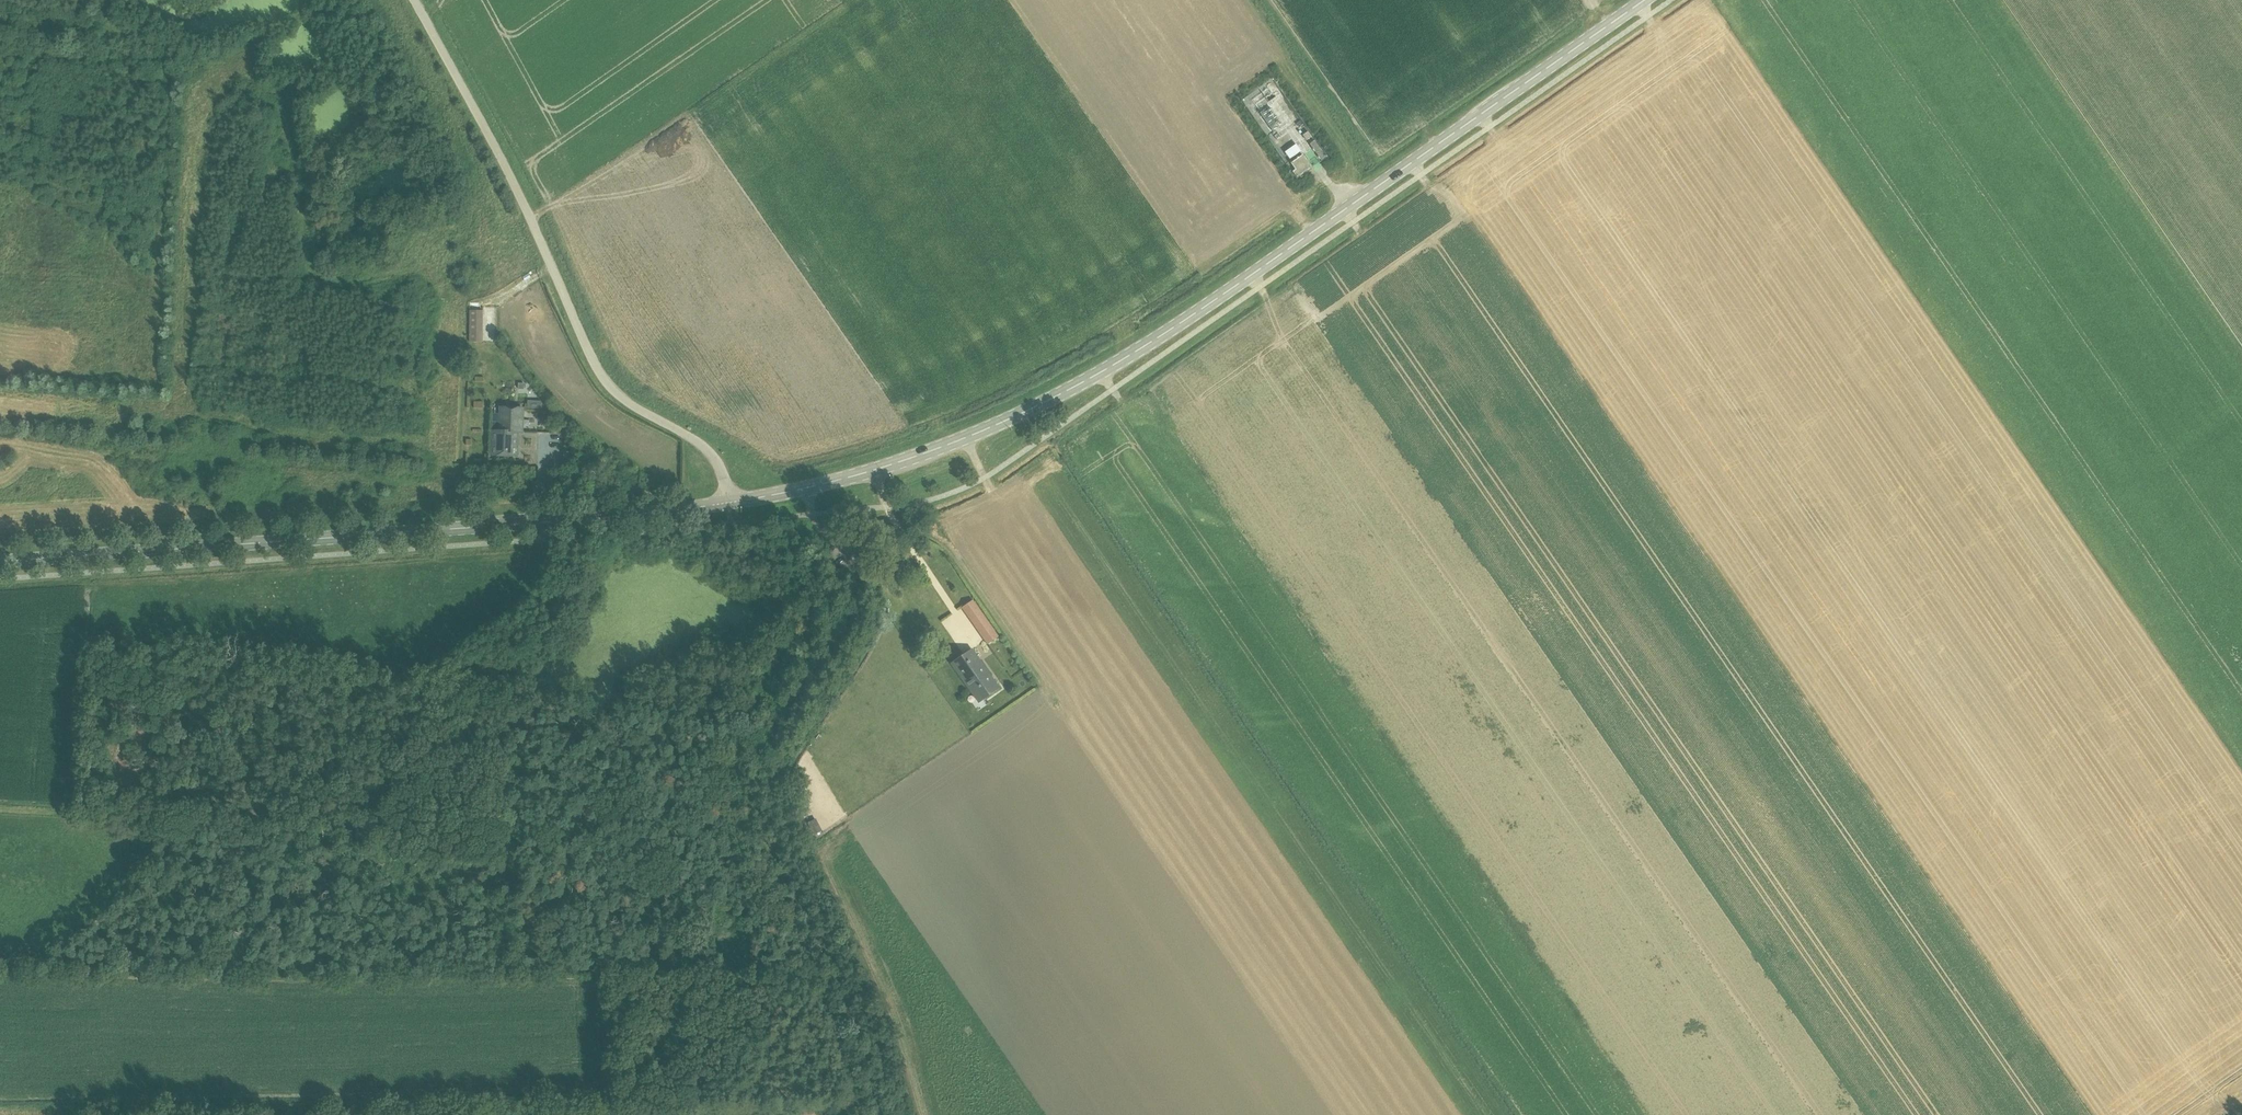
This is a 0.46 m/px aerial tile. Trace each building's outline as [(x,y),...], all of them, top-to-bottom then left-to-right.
[(1274,95),(1274,86),(1259,86),(1259,95),(1274,95)] [(1255,110),(1265,104),(1257,92),(1248,97),(1255,110)] [(1275,124),(1265,106),(1253,113),(1263,131),(1275,124)] [(1308,131),(1303,134),(1306,139),(1311,136),(1308,131)] [(1321,160),(1326,156),(1315,140),(1310,144),(1321,160)] [(1280,152),(1286,160),(1298,152),(1292,144),(1280,152)] [(1297,177),(1311,167),(1303,155),(1291,163),(1296,170),(1293,172),(1297,177)] [(483,310),(470,310),(470,312),(470,315),(470,341),(483,341),(483,310)] [(493,431),(492,456),(516,457),(517,433),(522,433),(522,426),(523,426),(524,415),(522,415),(523,408),(501,407),(500,431),(493,431)] [(576,467),(576,454),(571,454),(571,452),(564,452),(564,467),(576,467)] [(973,600),(962,608),(971,621),(982,613),(973,600)] [(936,619),(943,630),(953,623),(947,612),(936,619)] [(991,625),(979,633),(987,644),(998,637),(991,625)] [(972,650),(952,664),(974,695),(980,691),(985,698),(999,688),(972,650)] [(509,801),(504,816),(515,820),(519,804),(509,801)] [(819,825),(810,830),(813,835),(822,831),(819,825)]
